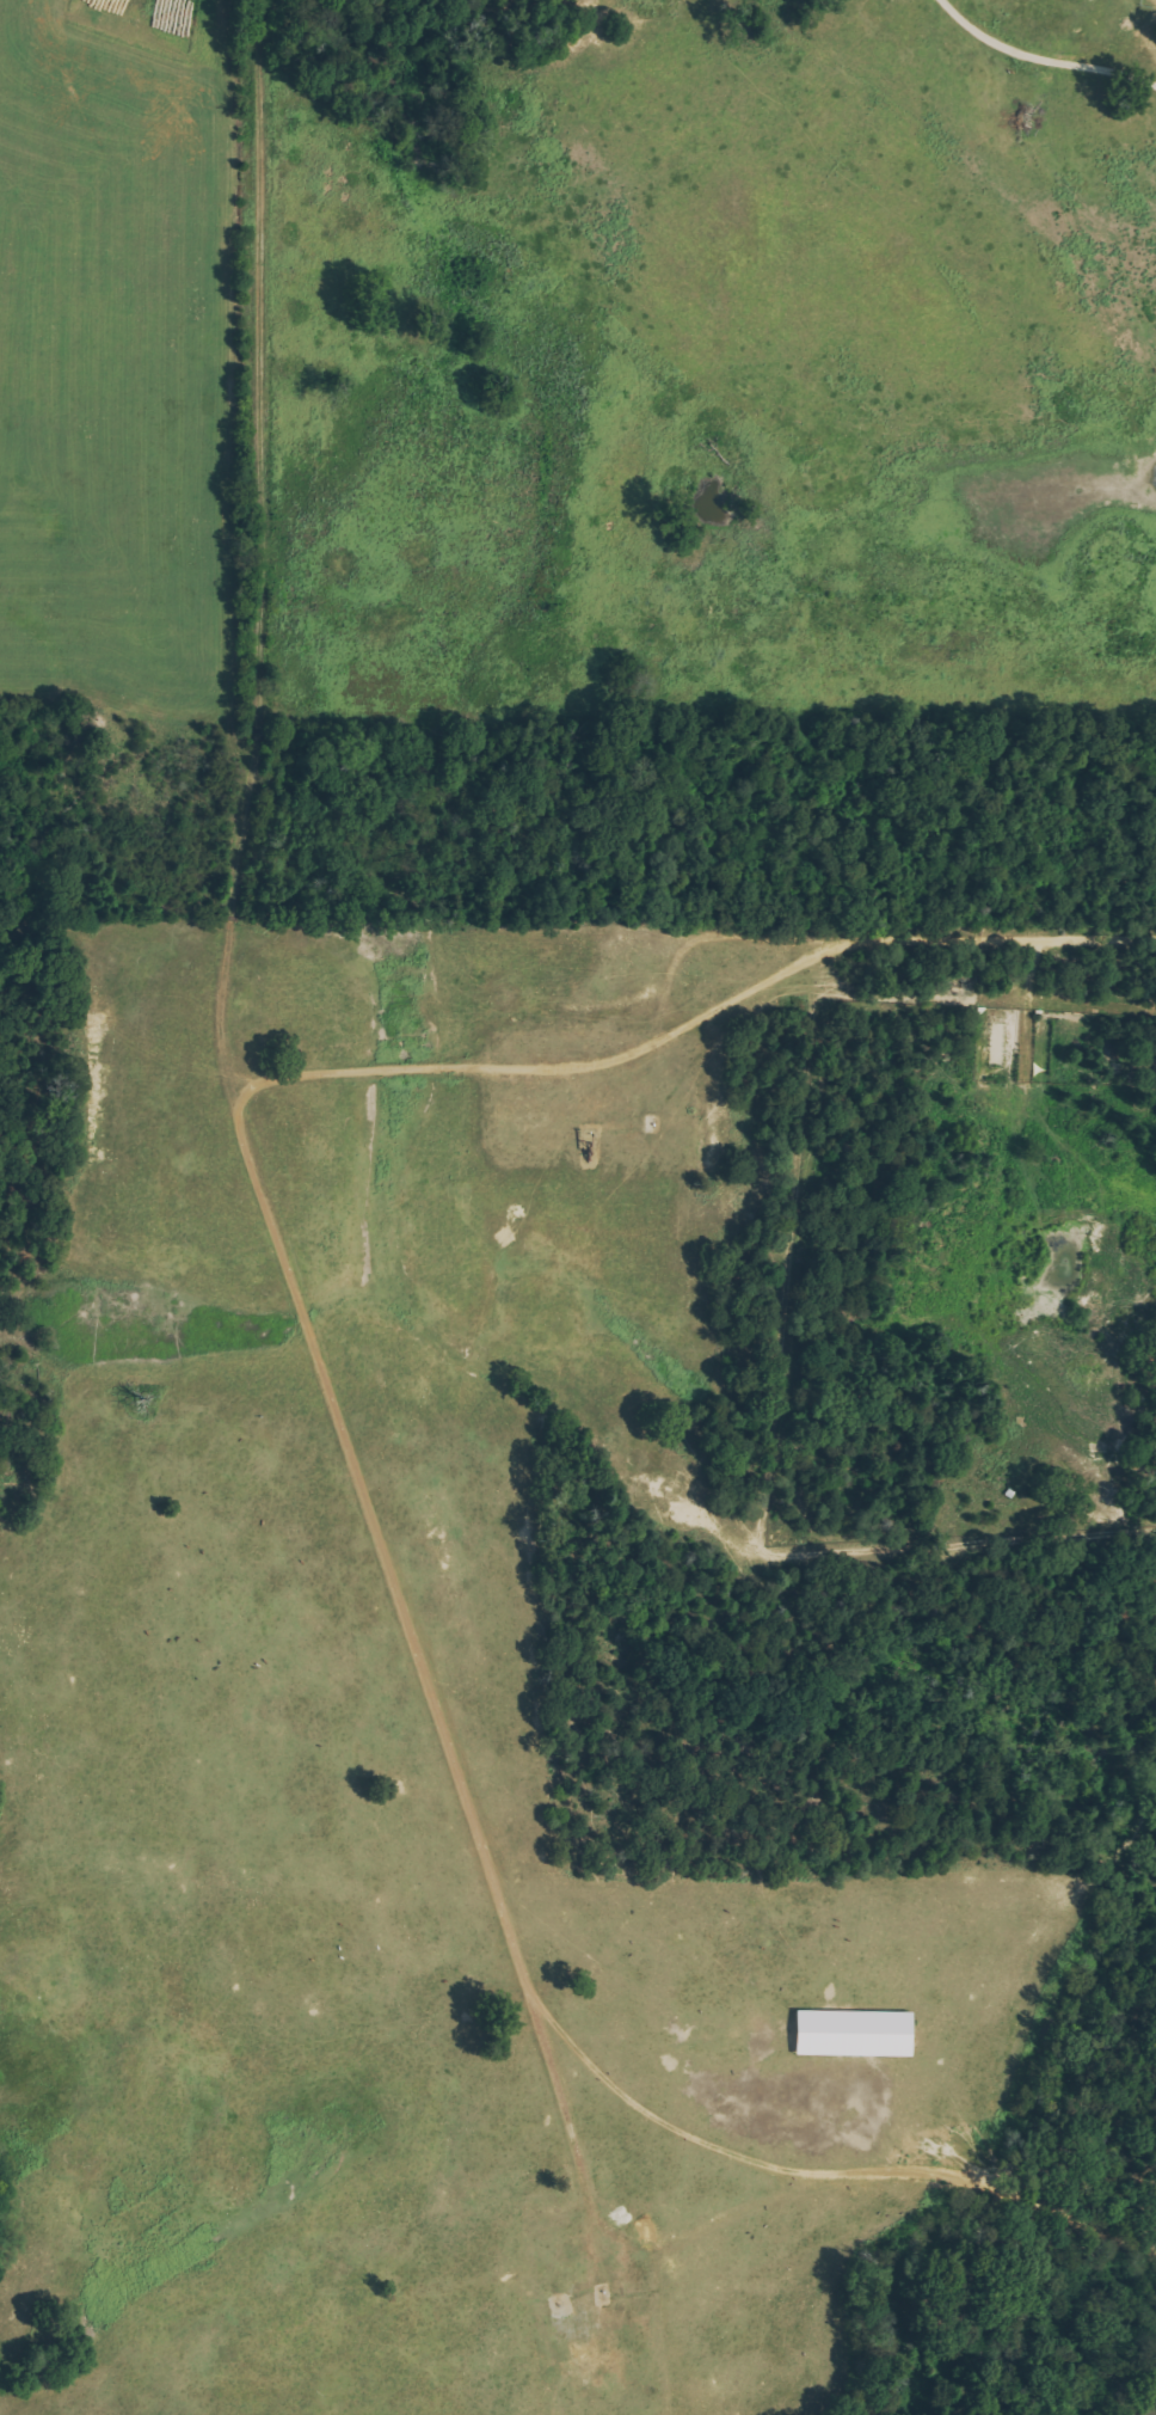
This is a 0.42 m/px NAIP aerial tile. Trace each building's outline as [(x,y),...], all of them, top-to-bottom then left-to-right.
[(906,2014),(791,2012),(790,2056),(905,2058),(906,2014)]
